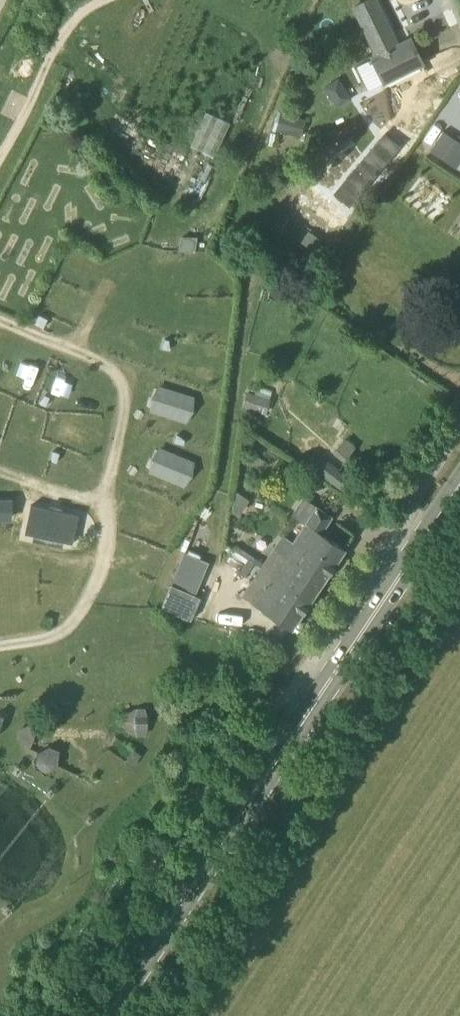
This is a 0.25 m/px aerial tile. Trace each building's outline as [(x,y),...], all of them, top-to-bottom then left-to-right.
[(416,48),(411,38),(398,45),(376,0),(367,0),(354,7),(378,55),(372,58),(384,82),(423,63),(416,48)] [(338,106),(353,96),(340,76),(325,85),(338,106)] [(216,155),(233,121),(209,110),(192,144),(216,155)] [(323,165),(336,184),(366,164),(353,145),(323,165)] [(321,455),(312,468),(345,492),(354,480),(338,469),(339,468),(321,455)] [(284,555),(324,580),(327,576),(327,577),(328,575),(336,563),(337,562),(337,561),(344,550),(345,550),(346,549),(344,547),(344,548),(323,534),(334,517),(317,506),(285,554),(284,555)] [(284,555),(285,554),(275,547),(243,596),(253,603),(252,603),(254,604),(266,612),(267,613),(268,613),(291,628),(292,629),(293,628),(301,616),(302,615),(301,614),(324,580),(284,555)] [(209,562),(185,552),(162,607),(185,617),(209,562)] [(148,727),(148,716),(145,708),(137,708),(125,713),(123,721),(125,730),(137,736),(145,735),(148,727)] [(34,724),(34,723),(33,722),(18,729),(17,737),(29,749),(30,748),(31,747),(31,746),(32,745),(32,744),(33,742),(34,740),(34,739),(35,737),(35,736),(35,734),(35,733),(35,731),(35,730),(35,729),(35,728),(35,726),(34,725),(34,724)] [(57,766),(59,751),(50,747),(37,752),(34,760),(35,768),(45,775),(53,772),(57,766)]
